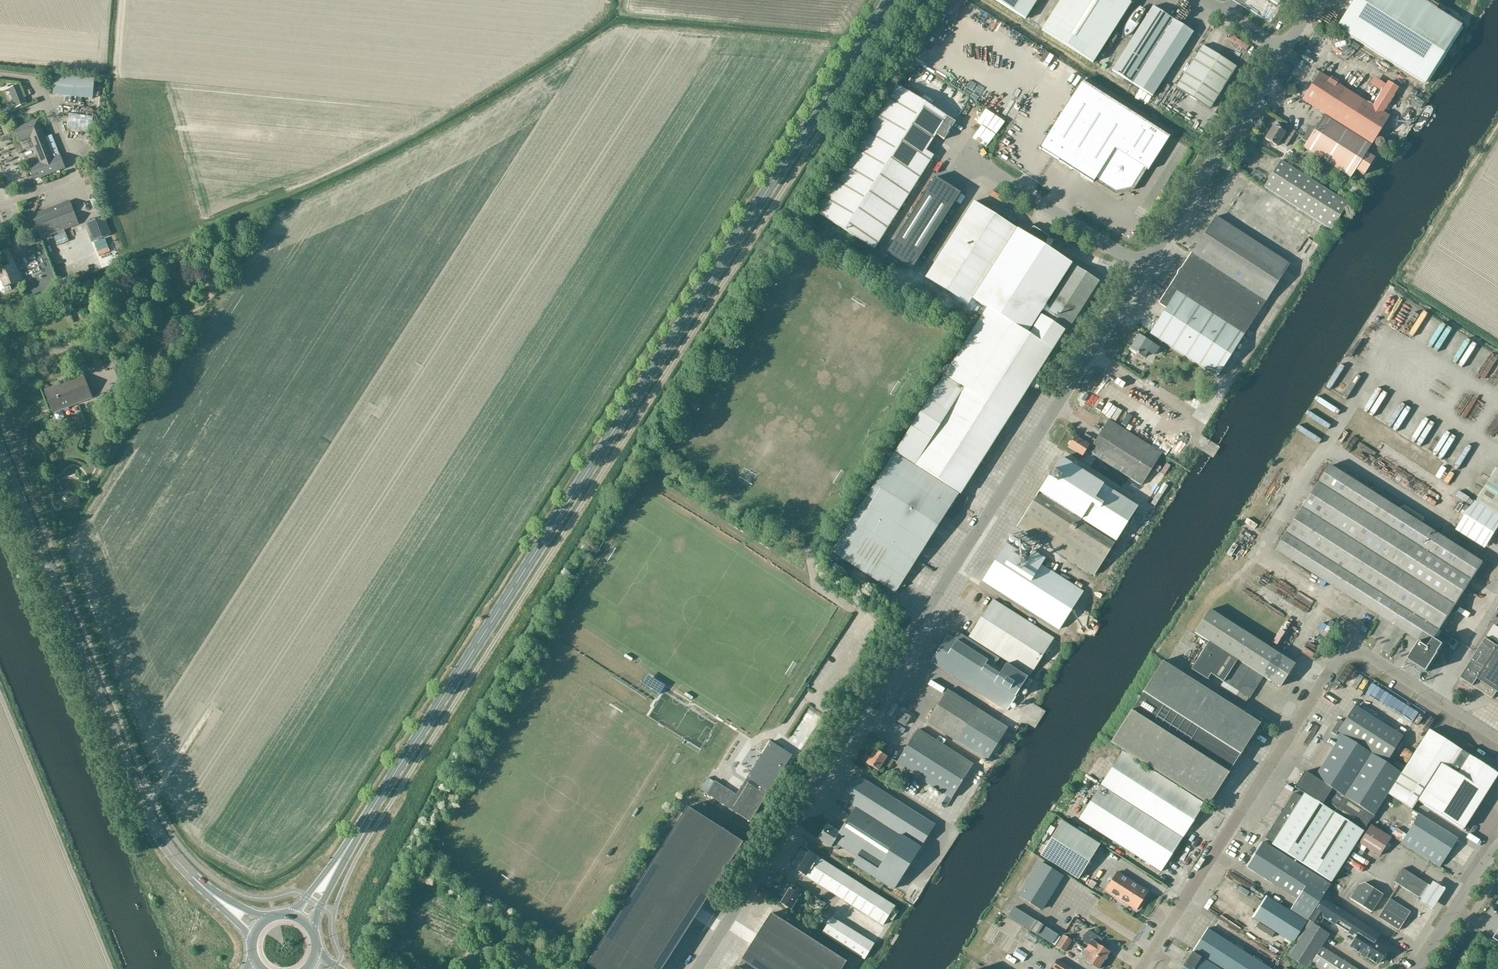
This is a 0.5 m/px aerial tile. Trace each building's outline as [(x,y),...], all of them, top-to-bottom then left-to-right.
[(1040,28),(1058,0),(996,0),(1040,28)] [(1093,62),(1131,3),(1126,0),(1061,0),(1042,30),(1093,62)] [(1424,83),(1461,26),(1420,0),(1354,0),(1337,27),(1424,83)] [(1131,5),(1127,12),(1134,16),(1138,9),(1131,5)] [(1112,71),(1132,84),(1173,19),(1152,6),(1112,71)] [(1132,84),(1152,97),(1193,32),(1173,19),(1132,84)] [(1189,66),(1223,88),(1236,67),(1202,45),(1189,66)] [(1296,58),(1306,62),(1309,53),(1300,49),(1296,58)] [(1347,65),(1344,69),(1355,76),(1358,72),(1347,65)] [(1223,88),(1189,66),(1175,87),(1209,109),(1223,88)] [(1319,73),(1302,100),(1371,144),(1388,117),(1382,113),(1398,88),(1388,82),(1386,85),(1382,92),(1377,99),(1372,107),(1319,73)] [(55,74),(53,95),(92,99),(95,78),(55,74)] [(1038,148),(1093,183),(1095,179),(1115,192),(1132,189),(1145,168),(1148,170),(1169,136),(1081,81),(1038,148)] [(19,84),(10,88),(18,107),(27,104),(19,84)] [(925,151),(935,135),(943,140),(954,122),(894,84),(813,212),(873,250),(933,156),(925,151)] [(91,132),(94,115),(69,112),(67,128),(91,132)] [(1308,129),(1298,145),(1350,178),(1355,169),(1364,175),(1374,159),(1366,153),(1370,146),(1324,116),(1313,133),(1308,129)] [(43,163),(31,168),(36,179),(66,167),(61,156),(54,138),(47,141),(38,120),(16,129),(20,140),(31,136),(43,163)] [(1276,147),(1279,143),(1285,147),(1295,132),(1284,125),(1281,130),(1273,125),(1264,139),(1276,147)] [(997,135),(991,146),(1002,152),(1008,142),(997,135)] [(1381,138),(1380,138),(1379,138),(1378,138),(1377,139),(1376,140),(1376,141),(1376,142),(1376,143),(1376,144),(1376,145),(1377,146),(1378,146),(1378,147),(1379,147),(1381,147),(1382,147),(1383,146),(1384,145),(1385,144),(1385,143),(1385,142),(1385,141),(1384,140),(1384,139),(1383,138),(1382,138),(1381,138)] [(1265,186),(1332,229),(1349,203),(1281,160),(1265,186)] [(923,198),(888,253),(913,269),(949,212),(961,194),(959,193),(941,181),(936,178),(923,198)] [(1337,192),(1344,196),(1348,190),(1340,186),(1337,192)] [(27,243),(29,247),(37,244),(43,242),(42,239),(79,224),(71,200),(33,216),(38,230),(33,232),(33,230),(27,232),(30,241),(27,243)] [(1016,228),(982,207),(973,201),(925,278),(968,305),(972,298),(1016,228)] [(104,216),(88,222),(95,240),(111,234),(104,216)] [(1139,336),(1131,349),(1137,353),(1136,354),(1142,358),(1147,351),(1153,355),(1161,342),(1216,377),(1221,369),(1227,373),(1235,362),(1241,352),(1235,348),(1289,265),(1215,217),(1159,304),(1166,308),(1149,334),(1152,336),(1148,342),(1139,336)] [(1016,228),(972,298),(987,308),(1027,334),(1072,264),(1044,246),(1048,237),(1033,228),(1026,235),(1016,228)] [(27,243),(25,239),(21,237),(15,239),(14,243),(15,247),(12,249),(11,248),(0,253),(0,258),(4,268),(0,270),(0,272),(3,280),(0,281),(0,287),(1,291),(5,292),(13,289),(11,285),(24,280),(13,253),(16,252),(17,255),(21,257),(27,255),(29,250),(28,247),(29,247),(27,243)] [(1041,316),(1066,333),(1098,282),(1073,266),(1041,316)] [(986,309),(944,375),(1010,416),(1065,333),(1040,317),(1027,335),(986,309)] [(113,368),(119,381),(134,375),(125,353),(108,360),(111,369),(113,368)] [(1494,379),(1497,372),(1497,363),(1493,360),(1485,374),(1494,379)] [(1424,374),(1417,387),(1428,394),(1436,381),(1424,374)] [(60,410),(93,397),(84,375),(46,390),(54,412),(56,411),(56,412),(56,413),(55,415),(57,420),(59,420),(64,418),(64,417),(62,411),(61,411),(60,411),(60,410)] [(895,453),(958,494),(1007,417),(1009,418),(1010,416),(944,375),(895,453)] [(1352,405),(1347,414),(1352,417),(1357,408),(1352,405)] [(1093,455),(1093,456),(1141,486),(1161,455),(1108,420),(1095,441),(1085,435),(1081,441),(1075,437),(1068,447),(1082,456),(1086,450),(1093,455)] [(1443,448),(1448,451),(1451,445),(1447,443),(1452,435),(1438,426),(1423,451),(1436,459),(1443,448)] [(895,453),(832,551),(895,591),(945,514),(954,520),(959,512),(950,506),(958,494),(895,453)] [(1288,466),(1295,469),(1301,458),(1294,454),(1288,466)] [(1016,527),(1093,576),(1136,508),(1060,459),(1016,527)] [(1277,550),(1419,642),(1408,660),(1427,671),(1444,644),(1434,639),(1483,563),(1331,465),(1277,550)] [(1477,501),(1497,514),(1497,467),(1477,501)] [(984,536),(990,545),(1001,537),(995,529),(984,536)] [(1028,558),(1022,555),(1006,544),(982,581),(1059,629),(1082,593),(1040,566),(1044,560),(1033,552),(1031,555),(1028,558)] [(1245,569),(1241,574),(1251,583),(1255,578),(1245,569)] [(1034,668),(1047,647),(1053,638),(993,599),(969,637),(1029,676),(1034,668)] [(1292,620),(1297,613),(1285,605),(1281,612),(1292,620)] [(1253,607),(1251,612),(1267,619),(1269,615),(1253,607)] [(1290,670),(1294,663),(1210,610),(1195,633),(1208,641),(1191,669),(1207,680),(1211,674),(1248,698),(1262,676),(1279,686),(1290,670)] [(1324,623),(1327,618),(1321,613),(1317,618),(1324,623)] [(1487,636),(1497,642),(1497,627),(1495,624),(1487,636)] [(1024,698),(1030,689),(1011,677),(1015,670),(1005,663),(1001,670),(994,666),(998,659),(957,633),(953,639),(947,636),(930,662),(1006,711),(1017,694),(1024,698)] [(1475,685),(1497,649),(1497,645),(1486,638),(1461,677),(1475,685)] [(1296,650),(1306,656),(1309,652),(1298,646),(1296,650)] [(1475,685),(1474,687),(1493,699),(1497,692),(1497,693),(1497,649),(1475,685)] [(1239,755),(1243,748),(1258,724),(1161,662),(1142,693),(1131,712),(1130,711),(1110,742),(1207,804),(1227,773),(1238,754),(1239,755)] [(635,683),(654,693),(659,683),(640,673),(635,683)] [(1353,677),(1347,687),(1360,696),(1367,686),(1353,677)] [(1214,686),(1230,695),(1233,689),(1217,680),(1214,686)] [(987,761),(1007,728),(947,689),(926,722),(987,761)] [(1356,707),(1339,732),(1386,762),(1402,736),(1356,707)] [(899,721),(905,725),(910,717),(904,713),(899,721)] [(917,730),(896,764),(941,794),(935,803),(944,809),(972,765),(917,730)] [(1429,730),(1388,794),(1412,809),(1417,801),(1419,797),(1418,796),(1440,762),(1449,769),(1461,751),(1429,730)] [(1294,793),(1265,837),(1273,842),(1272,844),(1330,881),(1386,794),(1400,772),(1342,735),(1314,778),(1304,771),(1294,787),(1304,794),(1301,798),(1294,793)] [(770,742),(759,758),(736,796),(714,782),(713,784),(706,780),(700,790),(749,821),(791,756),(770,742)] [(887,756),(886,757),(875,750),(866,763),(878,771),(881,765),(888,770),(894,760),(887,756)] [(1419,797),(1417,801),(1463,829),(1466,824),(1497,774),(1461,751),(1449,769),(1440,762),(1418,796),(1419,797)] [(1100,786),(1182,837),(1203,804),(1122,752),(1100,786)] [(898,883),(907,868),(934,825),(857,777),(843,800),(855,808),(839,834),(826,826),(818,839),(830,847),(831,847),(837,850),(840,846),(857,857),(853,864),(892,889),(897,882),(898,883)] [(1182,837),(1100,786),(1079,819),(1160,871),(1182,837)] [(931,799),(936,801),(939,794),(935,792),(931,799)] [(588,963),(598,968),(663,968),(741,845),(685,810),(588,963)] [(1403,843),(1439,866),(1457,838),(1420,815),(1403,843)] [(1062,821),(1040,857),(1077,880),(1100,844),(1062,821)] [(1358,843),(1379,856),(1390,837),(1370,825),(1358,843)] [(1313,873),(1312,875),(1262,842),(1246,867),(1296,899),(1290,910),(1307,921),(1330,884),(1313,873)] [(825,862),(810,852),(798,871),(813,880),(825,862)] [(833,867),(825,862),(813,880),(821,885),(833,867)] [(1020,897),(1040,909),(1061,875),(1041,863),(1020,897)] [(833,867),(821,885),(830,891),(842,872),(833,867)] [(1394,882),(1419,898),(1427,885),(1402,869),(1394,882)] [(850,878),(842,872),(830,891),(838,896),(850,878)] [(1147,892),(1116,872),(1104,891),(1135,910),(1147,892)] [(858,883),(850,878),(838,896),(846,902),(858,883)] [(867,888),(858,883),(846,902),(855,907),(867,888)] [(1351,895),(1349,898),(1354,901),(1353,901),(1371,913),(1383,895),(1365,884),(1364,883),(1355,898),(1351,895)] [(797,894),(800,890),(789,884),(782,895),(785,897),(781,903),(790,909),(799,895),(797,894)] [(1431,886),(1419,906),(1432,914),(1444,894),(1431,886)] [(855,907),(863,912),(875,894),(867,888),(855,907)] [(875,894),(863,912),(873,919),(885,900),(875,894)] [(1252,918),(1292,943),(1306,922),(1265,896),(1252,918)] [(1376,933),(1322,898),(1308,921),(1318,927),(1323,918),(1352,936),(1353,934),(1356,936),(1349,946),(1353,949),(1353,950),(1356,952),(1358,952),(1377,964),(1379,960),(1382,959),(1384,956),(1384,953),(1386,949),(1372,940),(1376,933)] [(885,900),(873,919),(882,924),(894,906),(885,900)] [(1409,913),(1409,912),(1389,900),(1378,918),(1398,931),(1409,913)] [(1008,915),(1052,943),(1058,934),(1014,906),(1008,915)] [(770,913),(741,959),(757,968),(842,968),(847,961),(770,913)] [(822,933),(830,938),(840,923),(831,918),(822,933)] [(814,922),(811,927),(817,931),(821,926),(814,922)] [(1325,938),(1328,934),(1308,922),(1287,955),(1307,968),(1310,963),(1319,968),(1356,968),(1320,946),(1325,938)] [(830,938),(839,943),(848,928),(840,923),(830,938)] [(839,943),(848,949),(857,933),(848,928),(839,943)] [(1221,968),(1270,968),(1207,929),(1193,951),(1221,968)] [(1086,949),(1103,960),(1109,951),(1099,945),(1103,939),(1088,930),(1087,932),(1085,932),(1085,934),(1084,937),(1082,937),(1082,940),(1082,941),(1088,945),(1086,949)] [(848,949),(856,954),(865,938),(857,933),(848,949)] [(1056,946),(1065,952),(1072,941),(1063,935),(1056,946)] [(856,954),(865,959),(874,944),(865,938),(856,954)] [(1164,943),(1161,947),(1175,955),(1178,951),(1164,943)] [(1103,960),(1086,949),(1080,958),(1084,960),(1098,968),(1103,960)] [(1191,953),(1181,968),(1217,968),(1191,953)] [(1057,959),(1050,968),(1072,968),(1057,959)]
